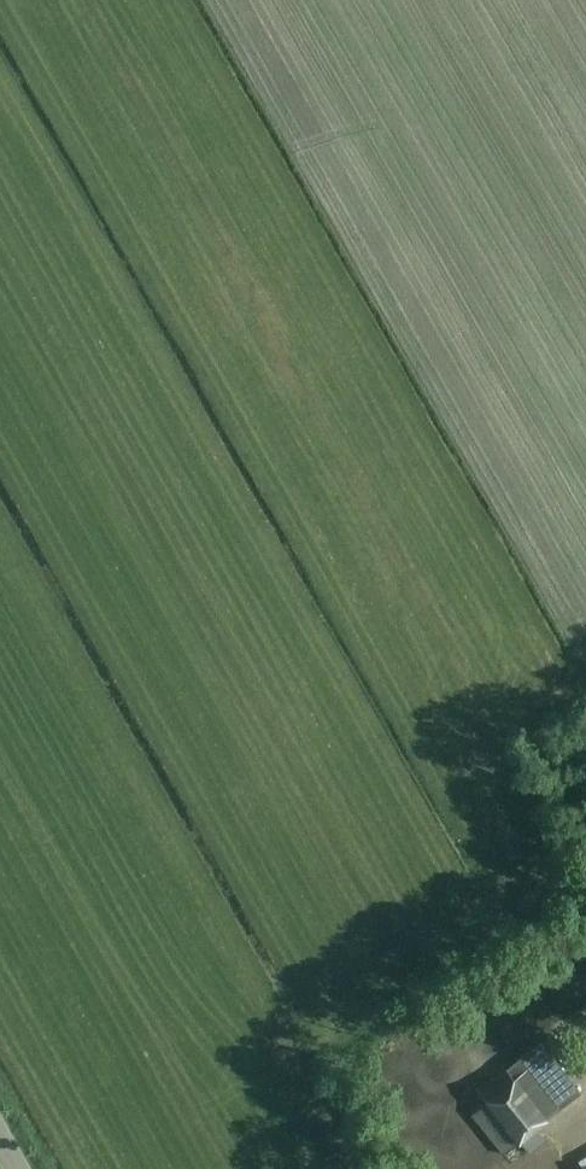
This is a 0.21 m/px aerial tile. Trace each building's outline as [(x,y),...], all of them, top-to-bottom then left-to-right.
[(513,1075),(503,1064),(475,1088),(480,1092),(485,1099),(484,1099),(486,1102),(469,1113),(502,1154),(517,1143),(518,1143),(519,1142),(527,1152),(546,1137),(541,1134),(536,1132),(535,1130),(547,1120),(547,1119),(566,1103),(534,1063),(515,1077),(513,1075)]
